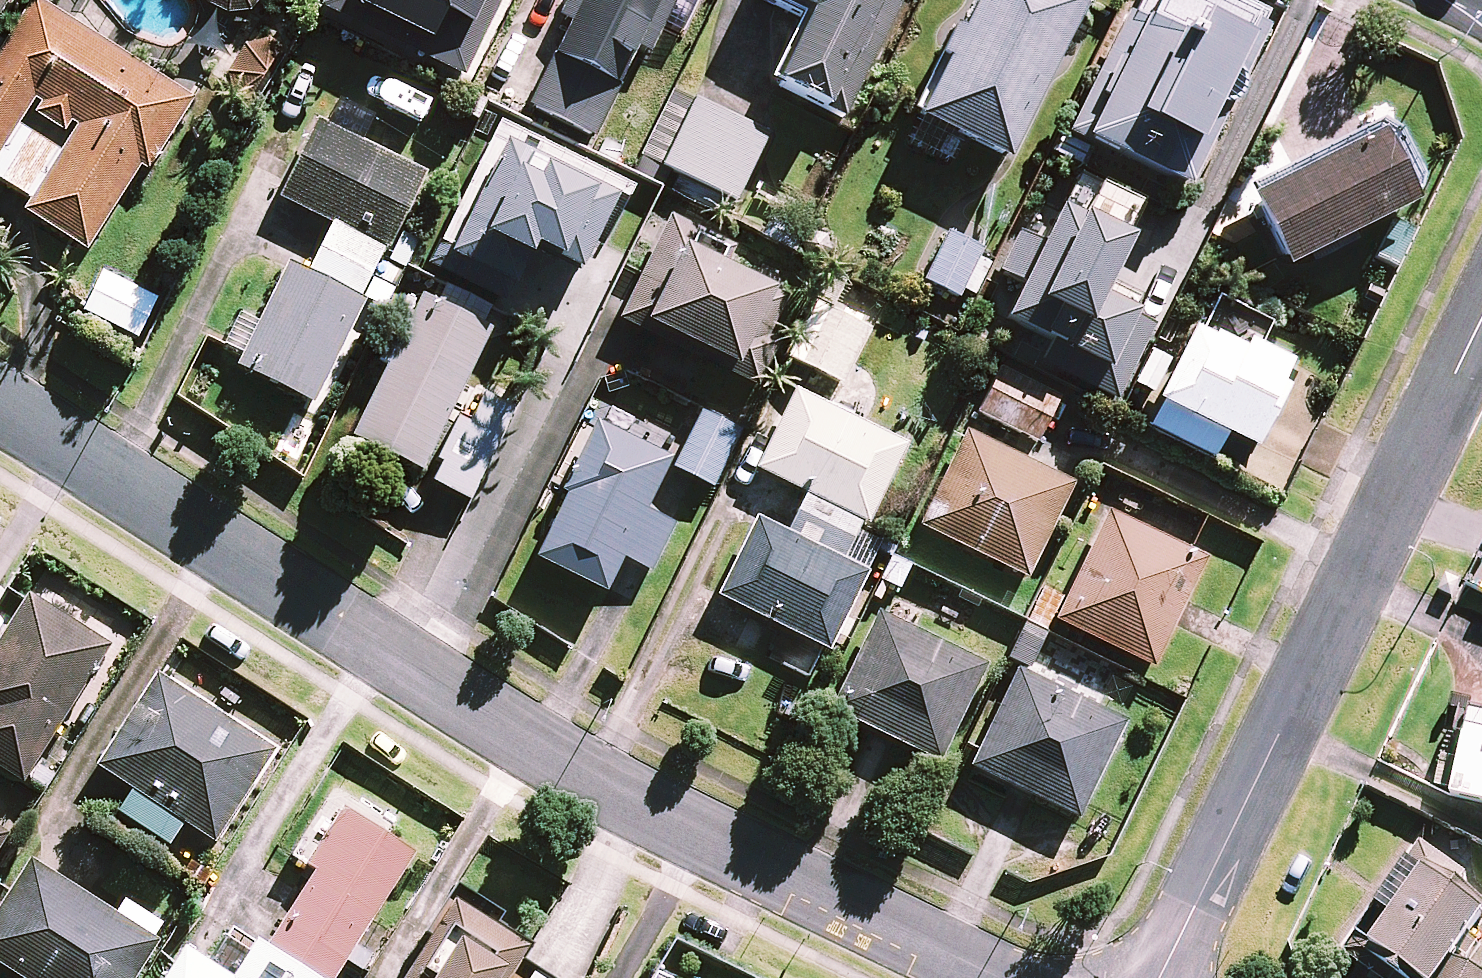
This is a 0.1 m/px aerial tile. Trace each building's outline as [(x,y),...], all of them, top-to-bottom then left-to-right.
[(31,0),(0,49),(0,182),(29,200),(22,210),(86,250),(137,167),(143,171),(189,98),(31,0)] [(8,0),(0,0),(0,13),(8,0)] [(315,17),(461,93),(509,0),(324,0),(315,17)] [(559,14),(569,19),(527,104),(592,136),(636,44),(649,50),(673,0),(566,0),(559,14)] [(802,10),(767,80),(843,117),(900,0),(782,0),(802,10)] [(1080,0),(971,0),(913,116),(1000,159),(1080,0)] [(1181,186),(1266,14),(1238,0),(1137,0),(1131,12),(1125,9),(1066,131),(1181,186)] [(267,65),(239,49),(221,80),(249,96),(267,65)] [(688,114),(665,103),(644,145),(667,156),(663,165),(734,200),(766,135),(695,100),(688,114)] [(330,223),(384,250),(422,173),(314,120),(276,196),(330,223)] [(1244,195),(1280,266),(1410,201),(1375,130),(1244,195)] [(615,199),(500,141),(434,270),(498,302),(527,245),(578,271),(615,199)] [(1017,281),(999,318),(1064,350),(1054,372),(1114,401),(1152,324),(1130,314),(1132,310),(1095,292),(1121,238),(1054,205),(1037,240),(1016,230),(996,271),(1017,281)] [(666,217),(621,312),(726,362),(722,371),(752,385),(772,343),(764,339),(786,294),(714,260),(722,243),(666,217)] [(384,250),(330,223),(308,268),(288,258),(236,365),(317,405),(366,304),(359,300),(384,250)] [(921,281),(954,297),(978,248),(945,232),(921,281)] [(488,331),(419,297),(351,436),(419,470),(488,331)] [(1186,327),(1150,399),(1248,448),(1265,413),(1259,410),(1285,359),(1242,338),(1237,347),(1209,333),(1207,338),(1186,327)] [(1168,359),(1150,350),(1133,384),(1151,393),(1168,359)] [(1058,398),(998,368),(977,412),(1036,442),(1058,398)] [(517,399),(476,379),(428,479),(468,499),(517,399)] [(903,446),(793,392),(756,467),(867,521),(903,446)] [(738,431),(699,412),(672,467),(710,486),(738,431)] [(667,458),(598,425),(534,557),(602,590),(618,555),(649,570),(670,525),(642,511),(667,458)] [(1068,483),(963,431),(917,524),(1022,576),(1068,483)] [(824,648),(862,572),(860,571),(877,535),(801,499),(784,534),(756,520),(718,597),(824,648)] [(1203,558),(1105,510),(1051,618),(1150,667),(1203,558)] [(28,595),(0,640),(0,768),(21,781),(107,645),(28,595)] [(982,663),(877,612),(830,709),(935,760),(982,663)] [(1098,710),(1113,681),(1072,660),(1077,649),(1020,621),(1002,659),(1016,666),(968,765),(1073,816),(1120,721),(1098,710)] [(94,765),(212,842),(273,749),(155,672),(94,765)] [(1450,696),(1441,737),(1460,742),(1447,801),(1481,808),(1481,703),(1450,696)] [(340,806),(304,862),(313,868),(263,944),(316,977),(330,977),(412,853),(340,806)] [(1407,974),(1413,977),(1481,977),(1452,960),(1481,907),(1481,906),(1457,891),(1465,873),(1414,841),(1355,945),(1382,960),(1377,968),(1394,977),(1405,977),(1407,974)] [(0,902),(0,965),(20,977),(130,977),(155,939),(28,858),(0,902)] [(445,898),(395,977),(503,977),(516,958),(523,946),(445,898)] [(263,944),(253,937),(227,977),(180,946),(160,977),(316,977),(263,944)] [(503,977),(548,977),(516,958),(503,977)]
